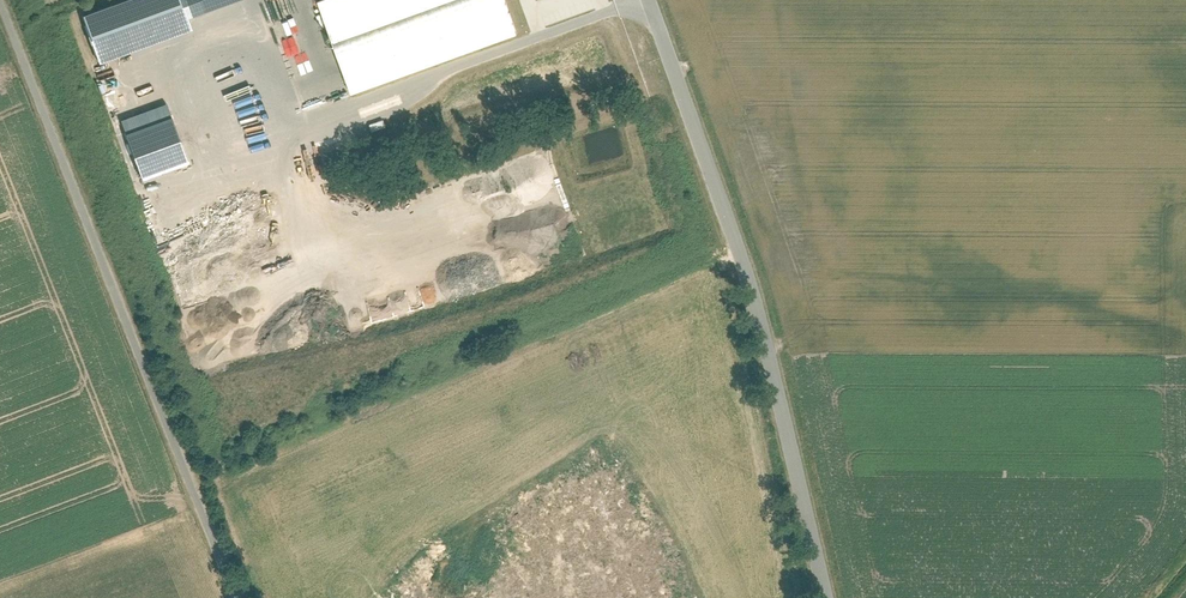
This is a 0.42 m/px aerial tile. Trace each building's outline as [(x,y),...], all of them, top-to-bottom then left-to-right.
[(82,15),(99,63),(192,30),(188,18),(238,0),(123,0),(82,15)] [(344,93),(517,31),(506,0),(311,0),(344,93)] [(383,118),(368,124),(371,131),(386,125),(383,118)]
